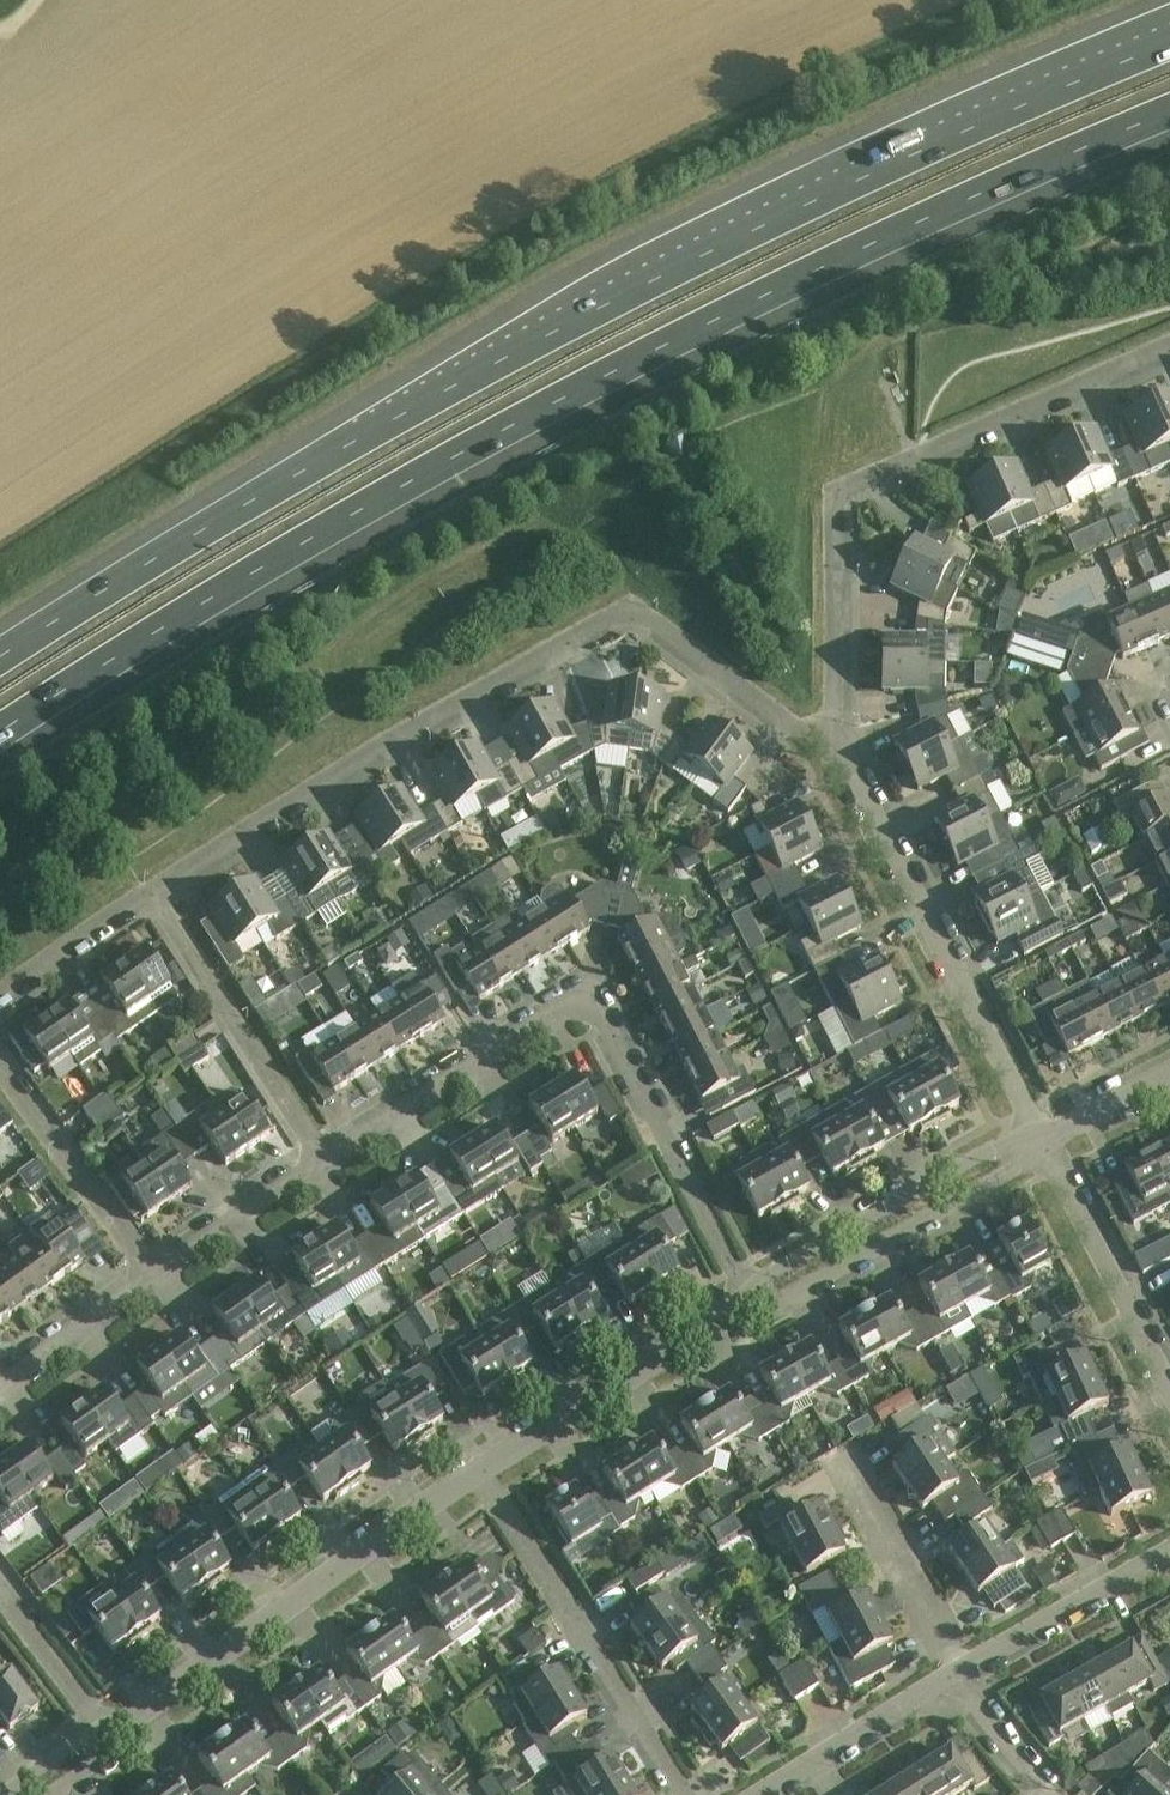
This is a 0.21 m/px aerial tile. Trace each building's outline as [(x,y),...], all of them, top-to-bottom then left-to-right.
[(1150,406),(1169,452),(1169,397),(1150,406)] [(1135,479),(1169,464),(1169,452),(1150,406),(1126,416),(1138,444),(1123,451),(1135,479)] [(1071,441),(1094,494),(1118,483),(1119,486),(1135,479),(1123,451),(1107,458),(1094,430),(1071,441)] [(1059,479),(1044,486),(1056,514),(1072,507),(1071,504),(1094,494),(1071,441),(1047,451),(1059,479)] [(1056,514),(1044,486),(1028,493),(1016,465),(992,476),(1016,531),(1056,514)] [(993,542),(1016,531),(992,476),(968,486),(981,514),(965,521),(969,532),(986,525),(993,542)] [(1106,526),(1096,530),(1103,546),(1113,541),(1106,526)] [(915,539),(903,563),(955,589),(956,588),(967,566),(969,567),(976,554),(951,535),(942,553),(915,539)] [(919,599),(916,619),(945,623),(946,613),(958,590),(956,588),(955,589),(903,563),(892,586),(919,599)] [(1147,647),(1169,637),(1169,635),(1153,598),(1154,597),(1148,585),(1124,596),(1130,608),(1147,647)] [(1154,597),(1153,598),(1169,635),(1169,590),(1154,597)] [(1147,647),(1130,608),(1105,619),(1109,627),(1076,641),(1071,656),(1110,670),(1115,656),(1120,654),(1122,658),(1147,647)] [(1022,616),(1016,635),(1034,641),(1041,622),(1022,616)] [(945,623),(916,619),(914,639),(883,639),(883,665),(944,665),(944,625),(945,623)] [(1014,641),(1009,656),(1061,674),(1066,658),(1014,641)] [(1110,670),(1071,656),(1066,671),(1082,702),(1063,712),(1075,736),(1087,730),(1125,710),(1112,686),(1108,689),(1105,684),(1110,670)] [(944,690),(944,665),(883,665),(883,691),(914,691),(918,710),(947,704),(944,690)] [(607,717),(587,724),(593,752),(605,747),(628,751),(637,690),(611,687),(607,717)] [(663,694),(637,690),(628,751),(652,754),(652,755),(663,764),(674,736),(658,724),(663,694)] [(552,704),(530,716),(560,770),(572,763),(593,752),(587,724),(567,730),(552,704)] [(950,716),(947,704),(918,710),(922,730),(895,744),(906,767),(958,740),(947,718),(950,716)] [(1137,734),(1125,710),(1087,730),(1099,753),(1093,755),(1101,769),(1127,756),(1121,743),(1137,734)] [(560,770),(530,716),(507,729),(522,756),(507,764),(522,790),(548,776),(560,770)] [(674,736),(663,764),(673,771),(680,761),(690,769),(693,764),(704,772),(730,738),(709,722),(690,748),(674,736)] [(750,753),(730,738),(704,772),(715,780),(711,785),(721,792),(714,802),(728,813),(746,788),(732,778),(750,753)] [(953,791),(981,777),(972,760),(968,762),(958,740),(906,767),(918,790),(946,776),(953,791)] [(477,746),(455,759),(476,796),(475,796),(483,811),(483,812),(496,805),(522,790),(507,764),(492,773),(477,746)] [(447,798),(432,806),(448,832),(462,824),(462,823),(483,811),(475,796),(476,796),(455,759),(432,771),(447,798)] [(961,806),(934,820),(946,843),(984,824),(1000,815),(986,789),(997,783),(991,771),(980,777),(953,791),(961,806)] [(1049,791),(1056,806),(1084,792),(1077,778),(1049,791)] [(1169,825),(1169,797),(1169,795),(1152,804),(1144,787),(1114,803),(1123,820),(1131,815),(1143,839),(1169,825)] [(400,789),(379,803),(401,839),(411,855),(423,848),(447,833),(448,832),(432,806),(417,815),(400,789)] [(390,846),(401,839),(378,803),(357,817),(373,843),(359,852),(375,878),(400,862),(390,846)] [(771,847),(809,828),(797,805),(770,819),(761,803),(750,808),(759,824),(754,827),(760,838),(765,836),(771,847)] [(984,824),(946,843),(958,866),(985,852),(993,868),(1004,862),(1020,854),(1011,836),(1000,815),(984,824)] [(626,823),(604,817),(600,834),(622,840),(626,823)] [(340,854),(363,846),(356,825),(333,833),(340,854)] [(1169,855),(1169,825),(1143,839),(1155,862),(1169,855)] [(771,847),(755,855),(766,878),(775,894),(802,880),(794,864),(821,851),(809,828),(771,847)] [(327,835),(306,849),(338,901),(360,887),(375,878),(359,852),(344,862),(327,835)] [(702,863),(691,841),(676,849),(686,870),(702,863)] [(1001,883),(974,897),(986,920),(1040,892),(1026,864),(1038,858),(1032,847),(1020,854),(1004,862),(993,868),(1001,883)] [(301,924),(338,901),(306,849),(284,863),(300,889),(285,898),(301,924)] [(1169,884),(1169,855),(1155,862),(1167,885),(1169,884)] [(522,873),(512,857),(491,870),(501,886),(522,873)] [(616,887),(606,927),(620,931),(623,935),(618,938),(630,962),(682,935),(674,921),(670,917),(665,915),(656,918),(648,922),(632,891),(637,871),(622,867),(616,887)] [(1093,886),(1084,869),(1074,874),(1083,891),(1093,886)] [(802,880),(775,894),(782,909),(798,901),(810,924),(848,904),(836,881),(810,895),(802,880)] [(255,881),(233,895),(255,931),(267,924),(277,939),(301,924),(285,898),(271,907),(255,881)] [(1128,894),(1120,881),(1102,891),(1110,904),(1128,894)] [(435,896),(427,883),(409,895),(417,907),(435,896)] [(544,908),(567,945),(590,930),(587,926),(591,923),(606,927),(616,887),(601,883),(571,901),(567,894),(565,895),(561,888),(552,885),(542,892),(540,901),(545,908),(544,908)] [(1040,892),(986,920),(998,943),(1016,933),(1019,938),(1016,940),(1024,954),(1062,934),(1055,921),(1053,922),(1050,916),(1052,915),(1052,914),(1040,892)] [(255,931),(233,895),(211,909),(227,935),(212,944),(228,970),(244,959),(235,944),(255,931)] [(538,898),(516,912),(522,922),(545,959),(567,945),(544,908),(545,908),(540,901),(538,898)] [(860,927),(848,904),(810,924),(816,936),(800,944),(814,970),(841,956),(833,941),(860,927)] [(765,947),(746,909),(731,917),(751,954),(765,947)] [(506,918),(494,926),(500,936),(523,972),(545,959),(522,922),(516,912),(506,918)] [(1111,918),(1100,924),(1107,937),(1118,931),(1111,918)] [(1146,929),(1122,921),(1117,924),(1126,940),(1146,929)] [(494,926),(472,940),(478,950),(501,986),(523,972),(500,936),(494,926)] [(410,943),(401,929),(387,939),(396,953),(410,943)] [(1081,933),(1067,941),(1071,949),(1086,942),(1081,933)] [(682,935),(630,962),(642,985),(680,965),(677,958),(684,952),(686,947),(685,942),(682,935)] [(1049,961),(1071,949),(1067,941),(1045,952),(1049,961)] [(501,986),(478,950),(470,955),(464,945),(451,952),(448,947),(433,956),(456,992),(468,985),(478,1001),(501,986)] [(123,966),(157,1014),(179,998),(170,986),(145,950),(123,966)] [(363,962),(358,954),(344,962),(349,970),(363,962)] [(841,956),(814,970),(834,1009),(888,981),(876,958),(849,972),(841,956)] [(642,985),(654,1008),(692,988),(685,974),(699,967),(695,957),(680,965),(642,985)] [(1160,1009),(1141,971),(1135,959),(1112,971),(1137,1021),(1160,1009)] [(1164,959),(1141,971),(1160,1009),(1169,1004),(1169,971),(1164,959)] [(754,974),(746,960),(738,964),(746,978),(754,974)] [(157,1014),(123,966),(101,981),(117,1003),(112,1007),(110,1004),(98,1012),(114,1036),(117,1040),(130,1032),(157,1014)] [(337,967),(324,975),(330,985),(343,977),(337,967)] [(399,1000),(422,1036),(445,1022),(438,1012),(451,1004),(430,971),(418,979),(414,973),(392,987),(399,1000)] [(1089,983),(1115,1033),(1137,1021),(1112,971),(1089,983)] [(320,989),(311,975),(297,984),(306,998),(320,989)] [(268,1003),(252,978),(239,986),(255,1011),(268,1003)] [(888,981),(834,1009),(854,1047),(881,1033),(873,1017),(900,1004),(888,981)] [(1065,993),(1092,1045),(1115,1033),(1089,983),(1088,981),(1065,993)] [(771,991),(786,1025),(801,1019),(785,985),(771,991)] [(666,1031),(704,1011),(692,988),(654,1008),(666,1031)] [(1067,1057),(1092,1045),(1065,993),(1028,1012),(1046,1047),(1059,1040),(1067,1057)] [(399,1000),(377,1014),(400,1050),(422,1036),(399,1000)] [(68,1004),(46,1019),(71,1055),(72,1055),(80,1067),(102,1052),(98,1047),(114,1036),(98,1012),(86,1020),(88,1024),(84,1027),(68,1004)] [(770,1024),(778,1020),(770,1006),(762,1010),(770,1024)] [(678,1054),(716,1034),(704,1011),(666,1031),(678,1054)] [(377,1014),(355,1028),(378,1064),(400,1050),(377,1014)] [(917,1031),(910,1018),(884,1031),(891,1044),(917,1031)] [(30,1022),(9,1036),(23,1056),(22,1057),(23,1058),(24,1057),(27,1061),(26,1062),(27,1064),(28,1063),(34,1072),(45,1065),(49,1071),(71,1055),(46,1019),(34,1028),(30,1022)] [(355,1028),(333,1041),(356,1078),(378,1064),(355,1028)] [(169,1049),(177,1062),(201,1046),(193,1034),(169,1049)] [(690,1077),(728,1057),(716,1034),(678,1054),(690,1077)] [(356,1078),(333,1041),(319,1050),(316,1045),(295,1058),(311,1084),(323,1076),(333,1092),(356,1078)] [(930,1054),(905,1069),(936,1124),(951,1116),(948,1111),(958,1105),(943,1077),(958,1068),(959,1070),(960,1069),(947,1045),(945,1046),(948,1050),(933,1059),(930,1054)] [(201,1046),(177,1062),(185,1074),(209,1059),(201,1046)] [(795,1069),(793,1052),(778,1054),(780,1071),(795,1069)] [(728,1057),(690,1077),(702,1101),(715,1094),(723,1110),(756,1093),(743,1068),(736,1072),(728,1057)] [(867,1090),(882,1115),(894,1108),(908,1133),(919,1127),(922,1132),(936,1124),(905,1069),(867,1090)] [(574,1076),(551,1091),(575,1128),(598,1114),(574,1076)] [(622,1115),(604,1085),(591,1093),(610,1123),(622,1115)] [(214,1101),(247,1150),(270,1135),(245,1098),(239,1091),(230,1090),(214,1101)] [(830,1111),(861,1166),(876,1158),(873,1153),(883,1147),(869,1122),(882,1115),(867,1090),(830,1111)] [(552,1142),(575,1128),(551,1091),(529,1105),(552,1142)] [(83,1110),(92,1122),(115,1105),(106,1093),(83,1110)] [(225,1165),(247,1150),(214,1101),(176,1128),(195,1156),(212,1145),(225,1165)] [(15,1125),(0,1104),(0,1136),(15,1125)] [(115,1105),(92,1122),(100,1134),(124,1117),(115,1105)] [(847,1174),(861,1166),(830,1111),(793,1132),(807,1157),(819,1150),(833,1175),(844,1169),(847,1174)] [(739,1126),(732,1113),(707,1127),(713,1139),(739,1126)] [(472,1141),(495,1178),(518,1164),(495,1126),(483,1133),(477,1132),(474,1139),(472,1141)] [(185,1163),(195,1156),(176,1128),(138,1154),(145,1166),(170,1202),(192,1187),(182,1173),(188,1169),(185,1163)] [(537,1128),(524,1136),(540,1160),(552,1152),(537,1128)] [(794,1164),(807,1157),(793,1132),(779,1140),(786,1152),(781,1155),(776,1148),(773,1146),(766,1146),(754,1153),(786,1209),(801,1200),(798,1195),(808,1189),(794,1164)] [(543,1165),(540,1160),(524,1136),(512,1144),(531,1173),(543,1165)] [(457,1179),(445,1186),(461,1210),(464,1215),(503,1190),(495,1178),(472,1141),(449,1155),(454,1163),(449,1167),(457,1179)] [(1149,1155),(1168,1193),(1169,1193),(1169,1195),(1169,1144),(1149,1155)] [(786,1209),(754,1153),(741,1160),(733,1173),(758,1218),(769,1212),(771,1217),(786,1209)] [(1130,1178),(1114,1187),(1133,1224),(1169,1205),(1169,1195),(1169,1193),(1168,1193),(1149,1155),(1125,1168),(1130,1178)] [(15,1172),(27,1190),(47,1176),(35,1159),(15,1172)] [(170,1202),(145,1166),(125,1180),(121,1176),(117,1176),(109,1183),(130,1215),(141,1207),(148,1218),(170,1202)] [(395,1189),(393,1190),(416,1228),(424,1240),(451,1223),(464,1215),(461,1210),(445,1186),(434,1193),(428,1183),(422,1186),(416,1176),(404,1184),(395,1183),(395,1189)] [(383,1225),(366,1236),(384,1265),(424,1240),(393,1190),(370,1205),(383,1225)] [(29,1231),(39,1244),(63,1277),(85,1261),(77,1250),(95,1237),(73,1206),(54,1220),(51,1215),(29,1231)] [(551,1218),(543,1206),(524,1218),(532,1231),(551,1218)] [(646,1225),(623,1240),(656,1293),(670,1284),(667,1280),(678,1273),(662,1249),(675,1241),(688,1233),(685,1226),(675,1207),(660,1216),(646,1225)] [(1011,1298),(1012,1300),(1030,1289),(1035,1273),(1050,1264),(1048,1260),(1050,1259),(1041,1242),(1039,1243),(1027,1223),(1021,1226),(1019,1221),(1001,1231),(1003,1236),(998,1239),(1012,1264),(997,1272),(1011,1298)] [(384,1265),(366,1236),(355,1243),(353,1240),(348,1239),(345,1241),(336,1226),(313,1241),(345,1290),(372,1273),(384,1265)] [(489,1235),(480,1240),(490,1257),(499,1252),(489,1235)] [(17,1259),(42,1292),(63,1277),(39,1244),(31,1249),(22,1238),(9,1247),(17,1259)] [(642,1302),(656,1293),(623,1240),(586,1263),(602,1287),(614,1279),(629,1304),(639,1297),(642,1302)] [(287,1287),(306,1316),(318,1307),(345,1290),(313,1241),(291,1255),(297,1265),(291,1269),(297,1280),(287,1287)] [(479,1243),(442,1266),(451,1281),(488,1258),(479,1243)] [(1150,1250),(1133,1258),(1142,1275),(1158,1267),(1150,1250)] [(955,1256),(941,1264),(965,1307),(976,1301),(996,1306),(1011,1298),(997,1272),(983,1280),(969,1255),(958,1261),(955,1256)] [(0,1271),(0,1279),(21,1307),(42,1292),(17,1259),(0,1271)] [(589,1295),(602,1287),(586,1263),(569,1273),(566,1286),(569,1291),(558,1297),(558,1298),(583,1339),(597,1330),(594,1325),(605,1319),(589,1295)] [(965,1307),(941,1264),(926,1273),(929,1278),(918,1284),(933,1309),(918,1317),(932,1342),(948,1334),(953,1314),(965,1307)] [(21,1307),(0,1279),(0,1323),(21,1307)] [(256,1280),(234,1295),(268,1342),(294,1324),(306,1316),(287,1287),(276,1294),(274,1292),(268,1291),(265,1293),(256,1280)] [(558,1298),(558,1297),(550,1285),(513,1308),(529,1333),(541,1325),(556,1349),(566,1343),(569,1348),(583,1339),(558,1298)] [(1073,1294),(1052,1306),(1061,1323),(1083,1311),(1073,1294)] [(222,1333),(210,1342),(230,1370),(268,1342),(234,1295),(212,1311),(226,1330),(222,1333)] [(876,1301),(861,1309),(885,1352),(897,1345),(917,1351),(932,1342),(918,1317),(903,1325),(889,1300),(879,1306),(876,1301)] [(516,1340),(529,1333),(513,1308),(477,1331),(510,1385),(524,1376),(521,1371),(532,1365),(516,1340)] [(885,1352),(861,1309),(847,1317),(850,1322),(839,1328),(853,1353),(839,1361),(853,1387),(868,1378),(874,1359),(885,1352)] [(355,1342),(346,1327),(325,1340),(334,1355),(355,1342)] [(440,1355),(455,1379),(461,1389),(474,1381),(483,1395),(493,1389),(496,1394),(510,1385),(477,1331),(440,1355)] [(180,1335),(158,1350),(192,1397),(230,1370),(210,1342),(200,1350),(197,1346),(193,1346),(189,1348),(180,1335)] [(417,1335),(406,1342),(413,1354),(424,1346),(417,1335)] [(853,1387),(839,1361),(824,1370),(810,1345),(799,1351),(797,1346),(782,1354),(806,1397),(818,1390),(838,1396),(853,1387)] [(1041,1345),(1012,1358),(1022,1380),(1029,1377),(1043,1406),(1096,1381),(1085,1356),(1071,1363),(1068,1358),(1061,1362),(1054,1348),(1045,1352),(1041,1345)] [(192,1397),(158,1350),(136,1366),(150,1385),(146,1389),(134,1397),(151,1420),(163,1412),(166,1416),(192,1397)] [(774,1398),(759,1407),(774,1432),(789,1423),(795,1403),(806,1397),(782,1354),(768,1362),(770,1367),(760,1373),(774,1398)] [(407,1392),(395,1399),(421,1441),(435,1432),(432,1427),(442,1421),(427,1396),(440,1388),(425,1364),(399,1380),(407,1392)] [(954,1407),(976,1394),(985,1409),(1001,1400),(981,1366),(943,1388),(954,1407)] [(1096,1381),(1043,1406),(1054,1430),(1060,1427),(1070,1449),(1096,1437),(1086,1415),(1108,1405),(1096,1381)] [(362,1404),(351,1411),(366,1435),(378,1427),(394,1451),(404,1445),(407,1450),(421,1441),(395,1399),(388,1387),(385,1382),(359,1398),(362,1404)] [(103,1390),(82,1405),(108,1441),(116,1452),(154,1425),(151,1420),(134,1397),(122,1406),(120,1403),(117,1402),(114,1404),(103,1390)] [(716,1393),(702,1402),(728,1444),(739,1437),(759,1441),(774,1432),(759,1407),(744,1416),(729,1392),(719,1398),(716,1393)] [(696,1447),(681,1455),(697,1480),(712,1470),(716,1451),(728,1444),(702,1402),(688,1411),(691,1416),(680,1422),(696,1447)] [(887,1402),(874,1410),(882,1423),(895,1416),(887,1402)] [(108,1441),(82,1405),(60,1421),(86,1457),(108,1441)] [(366,1435),(351,1411),(332,1424),(330,1437),(333,1441),(322,1449),(350,1489),(364,1479),(360,1474),(370,1467),(354,1444),(366,1435)] [(904,1457),(892,1465),(907,1487),(944,1463),(943,1462),(955,1454),(941,1433),(936,1436),(933,1431),(938,1428),(929,1415),(892,1440),(904,1457)] [(867,1417),(846,1429),(853,1441),(873,1429),(867,1417)] [(1012,1448),(1020,1467),(1067,1448),(1059,1429),(1012,1448)] [(1078,1465),(1070,1469),(1084,1498),(1100,1491),(1139,1472),(1128,1448),(1115,1454),(1111,1446),(1103,1450),(1097,1437),(1070,1449),(1077,1462),(1078,1465)] [(682,1489),(697,1480),(681,1455),(667,1464),(652,1440),(642,1447),(639,1442),(624,1451),(651,1492),(662,1485),(682,1489)] [(75,1475),(86,1467),(69,1444),(58,1452),(75,1475)] [(31,1496),(32,1496),(53,1480),(27,1445),(6,1460),(31,1496)] [(350,1489),(322,1449),(300,1465),(291,1453),(278,1462),(295,1486),(307,1477),(323,1501),(333,1494),(337,1498),(350,1489)] [(639,1499),(651,1492),(624,1451),(610,1459),(613,1464),(603,1471),(618,1495),(604,1504),(619,1528),(620,1528),(635,1518),(639,1499)] [(75,1475),(58,1452),(46,1461),(66,1489),(78,1480),(75,1475)] [(133,1476),(142,1489),(181,1466),(173,1452),(133,1476)] [(1062,1453),(1052,1458),(1055,1465),(1065,1461),(1062,1453)] [(6,1460),(0,1465),(0,1533),(2,1535),(40,1507),(32,1496),(31,1496),(6,1460)] [(283,1494),(295,1486),(278,1462),(265,1471),(264,1469),(241,1485),(280,1539),(293,1529),(290,1524),(300,1517),(283,1494)] [(950,1473),(944,1463),(907,1487),(922,1510),(933,1503),(946,1522),(955,1516),(979,1500),(984,1497),(968,1473),(950,1473)] [(1141,1475),(1139,1472),(1100,1491),(1111,1515),(1151,1497),(1145,1484),(1146,1476),(1141,1475)] [(134,1481),(99,1506),(109,1520),(144,1495),(134,1481)] [(221,1503),(208,1512),(225,1536),(236,1527),(253,1551),(263,1544),(266,1548),(280,1539),(241,1485),(219,1500),(221,1503)] [(621,1530),(620,1528),(619,1528),(604,1504),(590,1513),(575,1489),(569,1492),(566,1487),(549,1498),(552,1503),(546,1506),(559,1526),(557,1528),(567,1544),(569,1543),(572,1547),(587,1538),(603,1541),(621,1530)] [(992,1509),(984,1497),(979,1500),(955,1516),(963,1529),(992,1509)] [(796,1513),(790,1500),(760,1515),(766,1528),(796,1513)] [(820,1507),(781,1527),(794,1551),(839,1527),(831,1512),(824,1515),(820,1507)] [(1049,1517),(1063,1542),(1076,1535),(1061,1509),(1049,1517)] [(173,1537),(210,1589),(223,1579),(220,1574),(230,1567),(213,1544),(225,1536),(208,1512),(173,1537)] [(1050,1549),(1063,1542),(1049,1517),(1036,1524),(1050,1549)] [(963,1572),(1000,1547),(985,1525),(948,1550),(963,1572)] [(839,1527),(794,1551),(806,1575),(845,1554),(841,1546),(847,1543),(839,1527)] [(196,1598),(210,1589),(173,1537),(137,1562),(154,1586),(166,1577),(183,1601),(193,1594),(196,1598)] [(1000,1548),(1000,1547),(963,1572),(978,1594),(988,1588),(1005,1613),(1033,1597),(1014,1568),(1024,1561),(1011,1541),(1000,1548)] [(683,1548),(658,1564),(665,1574),(667,1578),(692,1561),(683,1548)] [(143,1594),(154,1586),(137,1562),(125,1571),(133,1583),(111,1599),(139,1639),(153,1629),(150,1624),(160,1617),(143,1594)] [(658,1564),(657,1562),(627,1580),(635,1593),(665,1574),(658,1564)] [(36,1593),(58,1581),(49,1565),(27,1577),(36,1593)] [(454,1567),(441,1577),(477,1628),(514,1602),(498,1578),(484,1588),(467,1565),(458,1572),(454,1567)] [(798,1589),(805,1602),(809,1600),(835,1586),(828,1573),(798,1589)] [(424,1631),(440,1654),(477,1628),(441,1577),(427,1586),(430,1591),(421,1598),(437,1621),(424,1631)] [(687,1618),(694,1612),(682,1596),(673,1595),(666,1600),(655,1586),(630,1605),(634,1610),(632,1612),(638,1620),(630,1626),(639,1638),(639,1646),(645,1645),(646,1647),(687,1618)] [(809,1600),(805,1602),(812,1615),(842,1599),(835,1586),(809,1600)] [(880,1610),(874,1609),(867,1596),(828,1617),(841,1641),(880,1620),(879,1618),(880,1610)] [(126,1648),(139,1639),(111,1599),(89,1615),(80,1603),(67,1612),(84,1636),(96,1627),(113,1650),(123,1643),(126,1648)] [(676,1671),(687,1663),(695,1674),(719,1657),(710,1645),(715,1641),(694,1612),(687,1618),(646,1647),(662,1669),(670,1663),(676,1671)] [(426,1665),(440,1654),(424,1631),(410,1641),(393,1617),(383,1624),(380,1620),(367,1629),(395,1669),(406,1661),(426,1665)] [(892,1644),(880,1620),(841,1641),(829,1647),(851,1689),(891,1668),(882,1649),(892,1644)] [(350,1684),(366,1707),(381,1697),(384,1677),(395,1669),(367,1629),(353,1639),(356,1644),(346,1651),(363,1674),(350,1684)] [(1131,1647),(1108,1660),(1128,1695),(1149,1683),(1153,1691),(1168,1683),(1151,1653),(1144,1640),(1131,1647)] [(1169,1676),(1169,1647),(1156,1658),(1169,1676)] [(700,1733),(742,1703),(720,1674),(727,1669),(719,1657),(695,1674),(703,1685),(693,1693),(699,1701),(690,1707),(697,1717),(691,1721),(700,1733)] [(1108,1660),(1085,1673),(1105,1709),(1107,1707),(1112,1717),(1133,1705),(1128,1695),(1108,1660)] [(803,1661),(791,1669),(807,1693),(819,1685),(803,1661)] [(536,1679),(528,1666),(503,1682),(511,1694),(536,1679)] [(807,1693),(791,1669),(779,1677),(794,1701),(807,1693)] [(329,1733),(366,1707),(350,1684),(336,1694),(319,1670),(309,1677),(306,1673),(292,1682),(321,1722),(329,1733)] [(514,1706),(525,1723),(573,1694),(559,1671),(553,1675),(551,1671),(547,1671),(535,1678),(536,1679),(518,1690),(522,1695),(514,1700),(514,1706)] [(3,1720),(10,1730),(38,1709),(12,1673),(0,1682),(0,1722),(3,1720)] [(1085,1673),(1063,1686),(1077,1709),(1083,1721),(1090,1733),(1114,1719),(1112,1717),(1107,1707),(1105,1709),(1085,1673)] [(310,1730),(321,1722),(292,1682),(279,1692),(282,1697),(272,1704),(289,1727),(275,1737),(292,1760),(306,1750),(310,1730)] [(1083,1721),(1063,1686),(1040,1699),(1045,1708),(1031,1716),(1049,1747),(1064,1738),(1061,1733),(1083,1721)] [(550,1768),(554,1765),(579,1750),(572,1738),(576,1735),(578,1729),(575,1724),(587,1717),(573,1694),(525,1723),(523,1725),(550,1768)] [(769,1741),(742,1703),(700,1733),(710,1747),(716,1743),(722,1751),(732,1744),(744,1760),(748,1757),(752,1764),(772,1752),(766,1743),(769,1741)] [(416,1732),(406,1719),(388,1732),(398,1746),(416,1732)] [(278,1771),(292,1760),(275,1737),(262,1746),(245,1723),(235,1730),(232,1725),(218,1735),(247,1775),(258,1767),(278,1771)] [(1143,1757),(1148,1751),(1154,1744),(1146,1730),(1126,1742),(1143,1757)] [(198,1756),(215,1780),(201,1790),(205,1794),(243,1794),(255,1786),(247,1775),(218,1735),(205,1745),(208,1749),(198,1756)] [(602,1764),(589,1743),(579,1750),(554,1765),(573,1794),(602,1794),(626,1780),(612,1757),(602,1764)] [(534,1745),(521,1752),(532,1774),(546,1767),(534,1745)] [(1103,1756),(1115,1777),(1133,1761),(1120,1745),(1103,1756)] [(386,1794),(427,1794),(441,1784),(413,1751),(408,1755),(405,1752),(382,1771),(390,1782),(385,1786),(385,1791),(387,1794),(386,1794)] [(947,1794),(955,1794),(971,1785),(974,1790),(989,1781),(970,1751),(956,1759),(951,1751),(928,1765),(947,1794)] [(1143,1757),(1120,1783),(1130,1793),(1128,1794),(1163,1794),(1169,1789),(1169,1788),(1169,1771),(1148,1751),(1143,1757)] [(1115,1777),(1103,1756),(1085,1767),(1092,1778),(1098,1775),(1106,1784),(1115,1777)] [(917,1794),(947,1794),(928,1765),(906,1779),(917,1794)] [(144,1789),(149,1794),(184,1794),(171,1776),(161,1783),(158,1779),(144,1789)] [(906,1779),(884,1792),(886,1794),(917,1794),(906,1779)] [(626,1780),(602,1794),(635,1794),(633,1791),(633,1782),(627,1781),(626,1780)] [(427,1794),(450,1794),(441,1784),(427,1794)]
